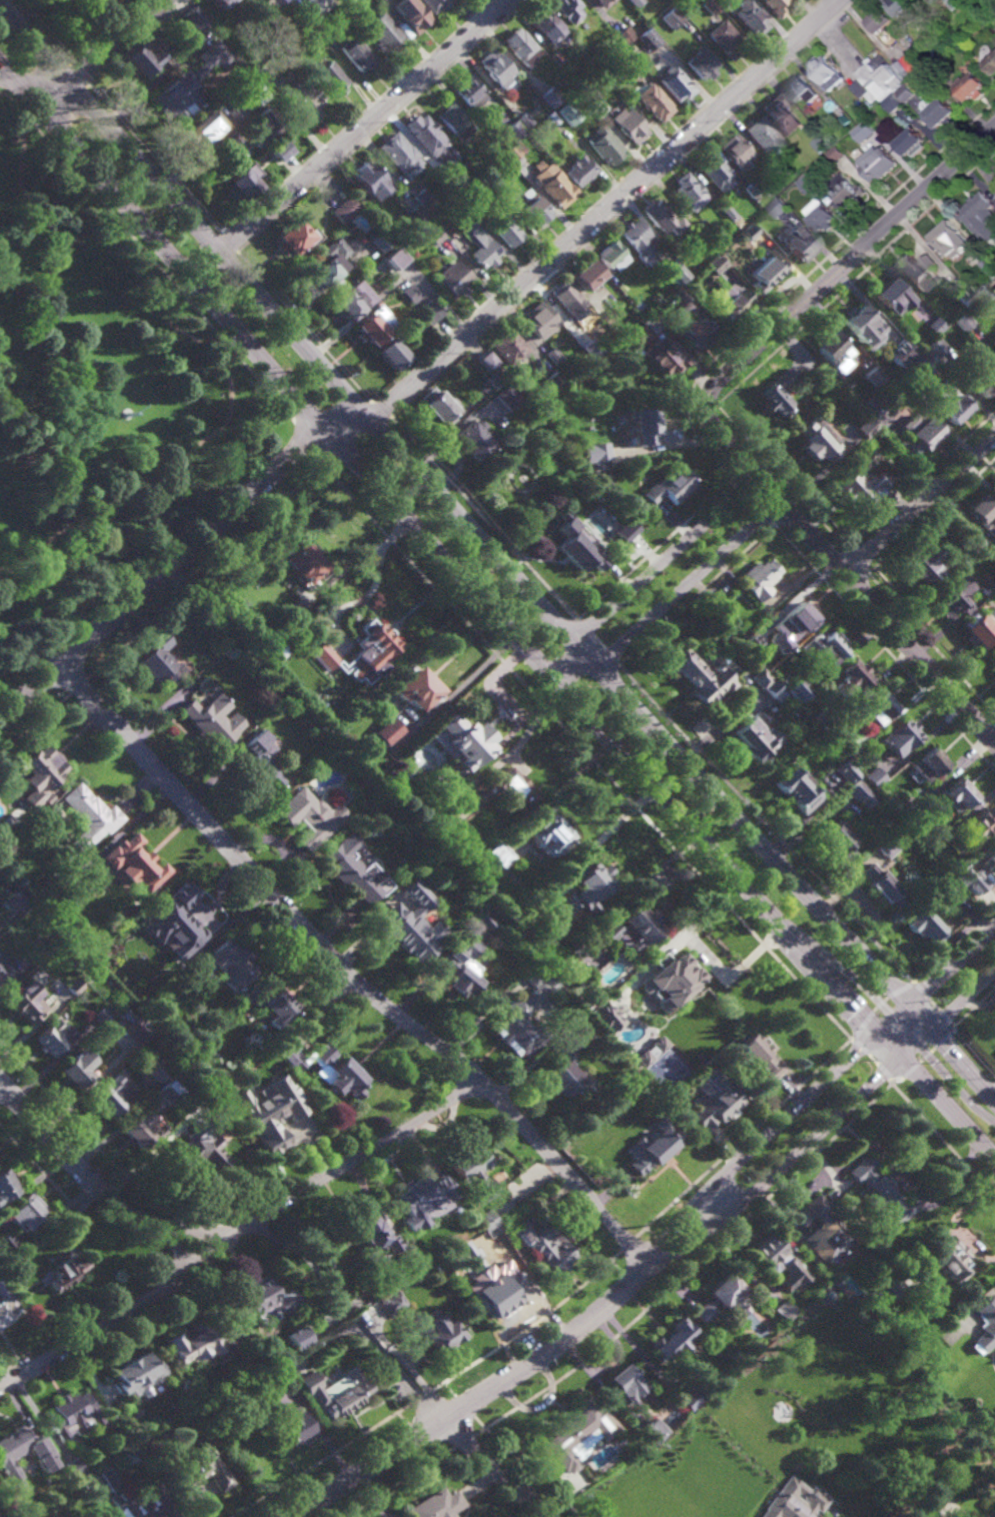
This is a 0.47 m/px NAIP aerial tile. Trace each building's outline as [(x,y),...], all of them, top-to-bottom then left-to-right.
[(89,2),(87,0),(105,0),(106,1),(96,9),(90,2),(89,2)] [(207,1),(208,0),(231,0),(220,10),(218,7),(214,10),(207,1)] [(294,5),(300,0),(325,0),(327,3),(305,20),(294,5)] [(339,4),(344,0),(346,0),(348,3),(342,8),(339,4)] [(412,2),(413,2),(430,21),(413,35),(396,16),(401,12),(399,9),(410,0),(412,2)] [(430,14),(418,0),(451,0),(438,11),(436,9),(430,14)] [(554,2),(553,0),(577,0),(581,5),(578,8),(582,14),(581,16),(570,25),(565,19),(563,20),(556,11),(558,10),(552,3),(554,2)] [(602,9),(594,0),(613,0),(602,9)] [(635,8),(629,0),(643,0),(644,1),(635,8)] [(700,3),(703,0),(712,0),(720,9),(711,16),(700,3)] [(740,1),(740,0),(745,0),(747,0),(752,6),(751,7),(760,17),(761,16),(765,21),(764,22),(767,26),(755,37),(751,33),(750,34),(731,13),(739,6),(736,4),(740,1)] [(776,19),(759,0),(787,0),(788,1),(783,5),(786,10),(776,19)] [(900,17),(884,0),(912,0),(916,4),(914,5),(917,9),(907,18),(904,14),(900,17)] [(954,11),(945,0),(963,0),(965,3),(954,11)] [(193,33),(178,16),(192,4),(207,21),(193,33)] [(379,12),(380,10),(402,36),(396,41),(396,42),(391,47),(390,46),(384,51),(382,50),(380,52),(373,45),(377,42),(363,25),(373,16),(366,8),(372,4),(379,12)] [(545,9),(547,7),(564,28),(563,29),(565,32),(551,44),(548,40),(547,41),(531,21),(532,20),(530,17),(543,6),(545,9)] [(672,31),(660,17),(672,6),(684,20),(672,31)] [(882,31),(883,33),(880,35),(879,33),(877,35),(866,22),(882,7),(894,20),(882,31)] [(733,56),(729,51),(723,56),(704,34),(721,19),(744,46),(733,56)] [(327,43),(317,29),(326,23),(336,36),(327,43)] [(624,45),(615,35),(626,25),(635,36),(624,45)] [(650,50),(637,37),(649,26),(661,40),(650,50)] [(520,30),(521,29),(538,49),(536,50),(540,54),(526,67),(522,62),(521,64),(504,44),(505,43),(503,39),(517,27),(520,30)] [(962,48),(957,41),(962,37),(967,44),(962,48)] [(220,72),(215,65),(209,70),(208,69),(195,80),(199,84),(193,89),(203,100),(196,107),(192,110),(194,111),(188,117),(187,116),(178,124),(169,114),(163,119),(157,113),(152,107),(147,101),(159,90),(157,87),(168,77),(170,79),(174,74),(175,75),(178,72),(179,73),(185,68),(189,73),(201,62),(196,55),(215,38),(234,59),(220,72)] [(369,55),(370,54),(376,61),(366,69),(364,67),(358,73),(340,51),(341,50),(338,46),(346,40),(349,43),(355,38),(369,55)] [(634,53),(628,46),(632,42),(639,48),(634,53)] [(146,56),(155,49),(162,58),(153,65),(154,65),(139,77),(136,74),(133,76),(123,64),(125,62),(121,57),(136,44),(146,56)] [(700,48),(701,47),(716,65),(712,69),(714,73),(707,79),(704,76),(699,80),(683,62),(691,55),(689,53),(693,50),(694,52),(695,51),(694,50),(699,46),(700,48)] [(494,52),(495,50),(514,72),(507,78),(516,90),(514,91),(512,89),(508,93),(503,87),(501,89),(497,84),(496,85),(479,65),(480,63),(477,60),(491,48),(494,52)] [(916,74),(904,59),(909,56),(912,60),(924,50),(932,61),(916,74)] [(557,66),(549,56),(555,51),(563,61),(557,66)] [(826,57),(827,56),(846,79),(831,91),(812,70),(814,69),(810,64),(823,53),(826,57)] [(907,84),(885,102),(875,90),(863,99),(853,87),(862,79),(858,74),(863,70),(862,70),(865,67),(866,68),(869,65),(867,62),(873,57),(875,60),(883,54),(907,84)] [(987,63),(994,56),(994,72),(987,63)] [(933,62),(937,57),(947,68),(937,78),(927,67),(933,62)] [(347,81),(341,86),(345,90),(335,98),(314,73),(318,70),(316,67),(321,63),(323,65),(329,60),(347,81)] [(903,60),(915,75),(908,81),(896,66),(903,60)] [(259,81),(251,72),(262,62),(270,71),(259,81)] [(672,66),(673,65),(695,90),(683,100),(680,97),(674,102),(656,80),(664,73),(663,71),(670,64),(672,66)] [(609,79),(604,74),(612,68),(617,73),(609,79)] [(981,101),(977,97),(971,102),(959,89),(978,71),(990,85),(984,90),(988,94),(981,101)] [(812,103),(806,96),(800,102),(788,89),(789,88),(786,84),(799,72),(820,96),(812,103)] [(259,105),(241,82),(252,73),(270,96),(259,105)] [(311,90),(316,86),(325,96),(319,101),(321,104),(316,108),(321,114),(305,127),(293,112),(292,113),(284,103),(286,102),(278,93),(300,76),(311,90)] [(473,109),(468,103),(465,106),(451,90),(468,76),(481,91),(480,92),(486,98),(473,109)] [(589,104),(576,90),(587,80),(600,94),(589,104)] [(653,86),(654,85),(671,105),(669,107),(672,111),(659,122),(657,119),(655,120),(648,112),(647,113),(640,106),(642,105),(637,99),(638,98),(636,95),(650,83),(653,86)] [(909,103),(899,92),(908,83),(918,94),(909,103)] [(550,109),(539,96),(552,85),(563,98),(550,109)] [(787,141),(759,107),(777,92),(805,126),(787,141)] [(895,114),(885,103),(897,93),(906,104),(895,114)] [(941,129),(927,114),(946,96),(960,112),(941,129)] [(459,142),(454,136),(453,136),(436,116),(451,103),(469,123),(468,124),(473,129),(459,142)] [(559,120),(552,111),(560,104),(568,113),(559,120)] [(267,141),(266,141),(260,145),(255,149),(248,141),(254,137),(252,135),(258,131),(255,127),(261,122),(256,116),(269,105),(285,125),(281,128),(281,131),(277,134),(273,134),(269,138),(269,139),(267,141)] [(634,145),(631,141),(631,142),(610,118),(612,117),(608,113),(617,105),(620,109),(621,108),(624,112),(628,108),(649,132),(634,145)] [(196,156),(188,146),(192,143),(189,141),(185,144),(177,135),(209,108),(227,130),(196,156)] [(551,127),(543,116),(550,111),(558,121),(551,127)] [(525,129),(516,119),(524,112),(532,122),(525,129)] [(428,121),(430,119),(437,129),(436,130),(445,140),(442,143),(445,147),(438,154),(436,152),(430,157),(427,155),(427,156),(405,130),(406,129),(402,125),(414,115),(418,118),(423,114),(428,121)] [(848,127),(842,120),(848,115),(854,122),(848,127)] [(764,157),(743,130),(761,116),(782,143),(764,157)] [(868,138),(859,129),(869,119),(878,129),(868,138)] [(513,142),(503,130),(515,120),(525,132),(513,142)] [(610,166),(608,163),(605,166),(587,144),(589,143),(587,140),(594,134),(592,131),(601,123),(623,149),(619,153),(622,156),(610,166)] [(917,158),(914,154),(910,157),(898,144),(917,127),(929,140),(926,144),(929,147),(917,158)] [(234,149),(225,138),(236,129),(245,141),(234,149)] [(407,146),(408,145),(417,156),(417,157),(421,163),(412,170),(410,167),(401,175),(398,172),(397,173),(374,147),(394,130),(407,146)] [(738,173),(717,147),(733,133),(753,156),(743,164),(745,167),(738,173)] [(823,155),(814,144),(824,136),(833,147),(823,155)] [(278,162),(292,151),(281,139),(268,150),(278,162)] [(509,163),(501,153),(517,140),(525,150),(509,163)] [(489,159),(480,148),(489,141),(498,152),(489,159)] [(838,164),(829,154),(839,145),(848,155),(838,164)] [(902,164),(895,171),(895,170),(892,173),(884,181),(881,178),(876,183),(863,170),(866,167),(861,161),(872,151),(877,156),(887,147),(902,164)] [(580,155),(581,154),(596,172),(590,177),(591,178),(587,182),(586,180),(576,189),(563,174),(569,169),(567,167),(572,163),(571,162),(575,158),(573,156),(577,151),(580,155)] [(720,194),(715,189),(714,190),(697,169),(702,165),(699,161),(711,151),(731,175),(728,178),(732,184),(720,194)] [(544,166),(549,161),(577,194),(559,210),(538,185),(531,177),(537,172),(531,165),(538,160),(544,166)] [(257,169),(258,168),(260,170),(258,172),(259,173),(252,179),(258,186),(241,200),(238,196),(234,199),(226,191),(230,187),(226,182),(242,168),(243,168),(251,162),(257,169)] [(363,166),(367,162),(389,190),(382,196),(380,194),(370,202),(350,177),(354,174),(351,170),(361,162),(363,166)] [(452,194),(439,179),(453,167),(466,182),(452,194)] [(693,183),(694,182),(702,191),(701,192),(707,199),(691,212),(687,208),(686,209),(671,190),(676,186),(672,181),(684,171),(693,183)] [(492,191),(484,181),(493,173),(501,183),(492,191)] [(810,195),(800,183),(812,173),(822,185),(810,195)] [(851,181),(852,181),(859,189),(863,185),(870,193),(851,210),(837,194),(838,193),(831,184),(844,173),(851,181)] [(751,199),(742,189),(750,183),(758,193),(751,199)] [(422,209),(412,197),(422,188),(432,200),(422,209)] [(531,194),(532,193),(551,215),(537,228),(534,224),(532,225),(516,206),(524,199),(519,194),(526,188),(531,194)] [(992,224),(994,227),(994,245),(991,248),(969,222),(967,223),(960,215),(972,204),(973,200),(976,197),(979,197),(985,192),(994,204),(994,209),(994,210),(994,211),(994,221),(992,224)] [(340,225),(329,211),(348,196),(359,210),(340,225)] [(780,220),(769,208),(780,198),(791,209),(780,220)] [(669,211),(671,209),(685,226),(682,228),(683,229),(672,238),(671,237),(668,239),(663,232),(662,233),(658,229),(656,230),(640,210),(650,201),(653,204),(659,199),(669,211)] [(730,223),(716,206),(724,200),(737,217),(730,223)] [(822,202),(824,200),(842,219),(836,224),(840,228),(834,233),(830,229),(824,234),(811,220),(813,218),(807,212),(821,200),(822,202)] [(415,226),(404,213),(416,204),(426,216),(415,226)] [(502,217),(504,215),(522,236),(517,240),(518,242),(515,245),(514,243),(507,249),(490,228),(492,226),(488,222),(499,213),(502,217)] [(740,229),(734,222),(741,215),(747,222),(740,229)] [(290,256),(285,251),(281,254),(274,247),(278,243),(274,238),(294,219),(297,223),(295,224),(308,239),(290,256)] [(650,237),(645,241),(649,247),(638,256),(619,234),(625,228),(622,224),(626,220),(630,224),(636,219),(650,237)] [(701,236),(693,227),(702,219),(710,228),(701,236)] [(489,269),(485,265),(480,270),(467,255),(475,249),(460,231),(471,221),(499,253),(494,258),(497,262),(489,269)] [(975,246),(966,253),(963,249),(961,251),(963,253),(960,256),(957,254),(952,258),(944,249),(940,253),(932,243),(936,240),(934,237),(941,232),(939,230),(945,224),(947,226),(953,221),(975,246)] [(749,242),(740,233),(751,223),(759,232),(749,242)] [(797,229),(799,227),(804,233),(809,228),(814,234),(809,239),(815,245),(814,246),(817,250),(801,264),(797,261),(796,262),(780,245),(791,235),(787,231),(794,225),(797,229)] [(379,252),(364,235),(373,227),(388,244),(379,252)] [(434,247),(425,236),(435,227),(444,238),(434,247)] [(336,261),(330,254),(321,261),(316,254),(334,238),(347,253),(336,261)] [(673,253),(666,245),(674,238),(681,247),(673,253)] [(625,254),(625,255),(629,260),(616,272),(615,271),(611,274),(595,254),(605,246),(605,247),(613,240),(625,254)] [(715,276),(705,265),(717,254),(727,265),(715,276)] [(941,265),(932,273),(935,277),(915,294),(897,272),(904,266),(902,264),(907,259),(909,262),(916,256),(923,264),(926,261),(926,258),(928,256),(931,256),(932,254),(941,265)] [(341,268),(334,274),(335,276),(332,278),(337,284),(329,291),(324,285),(316,292),(315,291),(313,293),(306,285),(309,283),(304,277),(306,275),(302,271),(312,263),(315,267),(329,255),(341,268)] [(993,256),(994,258),(994,279),(983,265),(993,256)] [(777,265),(781,261),(788,268),(779,276),(779,275),(759,295),(750,285),(754,281),(749,275),(769,257),(777,265)] [(676,285),(663,268),(674,259),(688,275),(676,285)] [(604,277),(585,293),(571,276),(578,270),(576,268),(579,266),(581,268),(590,260),(604,277)] [(469,280),(463,285),(467,289),(459,296),(456,292),(451,296),(434,276),(439,271),(436,268),(443,262),(446,265),(449,261),(451,264),(454,261),(469,280)] [(570,318),(552,296),(559,290),(556,287),(565,279),(586,304),(570,318)] [(902,294),(900,296),(904,300),(888,314),(884,310),(883,312),(870,296),(877,290),(876,288),(881,283),(883,284),(889,279),(902,294)] [(371,299),(364,306),(345,323),(329,305),(348,287),(349,288),(356,282),(371,299)] [(621,293),(616,287),(621,283),(626,289),(621,293)] [(737,289),(739,288),(740,290),(742,289),(751,299),(744,306),(726,323),(715,311),(716,310),(710,303),(732,283),(737,289)] [(415,310),(399,292),(408,284),(424,302),(415,310)] [(962,308),(951,295),(963,284),(975,298),(962,308)] [(992,286),(994,289),(994,307),(993,309),(981,296),(992,286)] [(678,309),(669,299),(680,289),(689,299),(678,309)] [(442,313),(428,326),(415,312),(429,299),(442,313)] [(552,333),(550,331),(539,341),(519,318),(538,302),(558,325),(554,328),(555,330),(552,333)] [(606,326),(592,310),(601,302),(615,319),(606,326)] [(881,326),(881,339),(866,353),(862,348),(861,349),(839,324),(846,317),(843,314),(850,308),(853,312),(862,304),(881,326)] [(393,325),(383,333),(384,335),(367,350),(361,343),(359,345),(352,336),(354,335),(349,329),(366,315),(377,306),(393,325)] [(962,335),(951,322),(962,312),(973,325),(962,335)] [(704,324),(706,322),(714,331),(701,341),(704,345),(701,348),(702,349),(695,354),(692,351),(690,353),(679,340),(681,338),(679,335),(677,336),(672,329),(684,319),(689,325),(699,317),(704,324)] [(932,337),(923,327),(933,318),(942,329),(932,337)] [(643,343),(633,332),(643,324),(653,335),(643,343)] [(404,330),(405,328),(407,331),(406,332),(408,335),(400,342),(401,343),(399,345),(403,349),(398,353),(404,360),(389,373),(372,354),(402,327),(404,330)] [(507,368),(488,345),(508,328),(527,351),(507,368)] [(843,347),(842,348),(847,354),(830,369),(825,363),(824,365),(811,349),(817,344),(813,340),(821,333),(825,337),(830,333),(843,347)] [(606,348),(598,340),(605,334),(610,339),(607,342),(610,345),(606,348)] [(933,361),(922,349),(935,338),(945,350),(933,361)] [(912,354),(894,370),(880,354),(885,350),(886,352),(899,340),(912,354)] [(684,363),(669,376),(665,371),(659,376),(654,372),(656,370),(647,361),(660,349),(659,348),(666,342),(684,363)] [(554,366),(545,354),(553,347),(563,360),(554,366)] [(484,373),(474,362),(485,352),(495,363),(484,373)] [(924,379),(921,376),(907,388),(896,375),(921,352),(934,367),(932,368),(934,370),(924,379)] [(988,367),(994,376),(994,380),(992,383),(994,384),(989,389),(990,390),(985,395),(983,394),(976,400),(965,387),(970,382),(967,379),(969,377),(965,372),(978,361),(985,369),(988,367)] [(493,390),(485,380),(494,372),(492,370),(496,367),(506,378),(493,390)] [(783,387),(775,378),(785,369),(793,378),(783,387)] [(555,395),(544,380),(556,370),(568,385),(555,395)] [(875,391),(864,379),(875,370),(885,382),(875,391)] [(792,413),(782,421),(778,416),(776,418),(774,416),(773,417),(769,412),(766,415),(758,405),(762,402),(756,395),(774,379),(781,386),(775,391),(789,407),(788,408),(792,413)] [(957,397),(960,394),(970,405),(965,409),(967,411),(948,428),(935,413),(936,413),(928,404),(935,398),(930,393),(942,381),(957,397)] [(521,400),(507,385),(494,396),(508,411),(521,400)] [(433,396),(435,394),(443,403),(448,399),(456,407),(451,412),(452,414),(448,417),(451,421),(440,431),(437,427),(435,428),(430,421),(426,425),(420,418),(424,415),(418,409),(422,406),(418,400),(428,391),(433,396)] [(868,418),(859,407),(864,403),(873,413),(868,418)] [(646,411),(655,410),(657,436),(651,437),(652,443),(625,446),(625,437),(630,436),(629,432),(633,432),(632,423),(630,423),(629,411),(645,410),(646,411)] [(919,449),(917,446),(910,452),(901,441),(905,437),(897,428),(912,415),(915,419),(921,413),(938,432),(919,449)] [(825,461),(820,454),(817,457),(813,452),(808,456),(796,442),(801,439),(796,433),(815,416),(841,447),(825,461)] [(456,451),(460,447),(452,438),(469,423),(470,424),(476,419),(484,428),(478,433),(480,436),(487,431),(495,440),(489,446),(491,449),(472,466),(463,455),(465,453),(464,451),(459,455),(456,451)] [(863,441),(853,430),(866,419),(875,430),(863,441)] [(584,447),(608,443),(610,460),(586,464),(584,447)] [(679,470),(684,466),(693,476),(688,480),(692,485),(672,503),(662,492),(650,503),(640,492),(652,481),(654,483),(674,464),(679,470)] [(861,480),(870,472),(872,474),(879,468),(889,480),(881,487),(883,490),(866,505),(864,503),(856,509),(833,483),(850,468),(861,480)] [(604,487),(598,479),(605,473),(611,481),(604,487)] [(979,492),(994,510),(994,526),(994,527),(994,528),(994,530),(988,535),(963,506),(979,492)] [(568,514),(577,523),(577,524),(583,531),(584,530),(593,539),(592,540),(599,547),(600,547),(609,557),(595,570),(585,560),(576,569),(553,544),(561,536),(553,528),(560,520),(556,515),(563,509),(568,514)] [(624,543),(614,532),(629,519),(639,530),(624,543)] [(969,555),(957,543),(970,531),(982,544),(969,555)] [(299,539),(300,538),(323,562),(320,564),(326,570),(318,578),(313,573),(311,575),(316,580),(306,590),(293,576),(291,576),(289,576),(288,575),(287,573),(286,571),(286,569),(288,567),(289,567),(279,556),(286,550),(283,547),(295,535),(299,539)] [(923,548),(926,545),(936,555),(933,558),(945,571),(929,586),(923,580),(921,582),(902,563),(905,561),(900,556),(916,540),(923,548)] [(615,553),(610,547),(615,542),(620,548),(615,553)] [(779,570),(774,574),(775,575),(765,585),(770,590),(757,602),(738,581),(743,577),(739,573),(753,560),(757,564),(761,560),(763,562),(768,557),(779,570)] [(972,607),(964,615),(957,607),(944,619),(936,609),(940,605),(932,595),(960,571),(973,586),(962,595),(967,600),(966,601),(972,607)] [(990,573),(994,579),(994,585),(984,594),(976,585),(990,573)] [(807,629),(803,625),(797,630),(799,632),(796,634),(793,631),(792,633),(777,616),(782,612),(781,611),(797,598),(813,616),(812,616),(816,621),(807,629)] [(302,613),(291,602),(283,609),(294,620),(302,613)] [(994,623),(994,624),(994,629),(993,631),(994,632),(989,637),(990,638),(985,642),(984,641),(977,647),(973,642),(969,645),(962,637),(966,634),(960,627),(962,625),(959,622),(971,611),(974,615),(977,613),(979,615),(984,611),(985,613),(992,607),(994,610),(994,622),(994,623)] [(382,628),(383,628),(384,627),(385,627),(386,628),(387,628),(388,629),(389,630),(389,631),(389,632),(389,633),(388,634),(388,635),(387,635),(394,643),(392,645),(397,651),(387,660),(389,662),(374,676),(366,668),(365,669),(355,658),(356,657),(354,654),(359,650),(351,641),(361,631),(357,627),(368,617),(371,621),(373,620),(381,629),(382,628)] [(167,656),(169,654),(173,659),(172,660),(174,663),(176,661),(183,669),(167,684),(160,677),(154,683),(135,662),(154,645),(149,639),(159,629),(171,642),(162,650),(167,656)] [(831,633),(834,630),(845,642),(842,645),(845,648),(827,665),(810,647),(804,653),(798,647),(816,631),(820,636),(827,629),(831,633)] [(749,652),(740,642),(753,632),(761,642),(749,652)] [(707,672),(710,669),(708,667),(711,664),(713,667),(716,663),(732,680),(732,681),(735,684),(725,693),(722,689),(716,694),(720,698),(711,707),(707,703),(703,707),(687,689),(690,686),(686,682),(686,683),(683,679),(684,678),(676,669),(674,671),(666,662),(668,661),(661,654),(670,645),(671,645),(677,639),(707,672)] [(275,661),(267,651),(278,641),(287,650),(275,661)] [(326,669),(310,651),(321,641),(337,660),(326,669)] [(856,663),(858,661),(865,669),(863,671),(869,678),(849,696),(843,690),(838,695),(829,685),(841,674),(837,670),(851,657),(856,663)] [(413,665),(415,663),(420,668),(422,667),(439,684),(436,687),(438,688),(435,691),(440,696),(429,707),(424,702),(415,710),(402,696),(400,699),(390,689),(393,686),(392,685),(399,678),(397,675),(410,662),(413,665)] [(751,678),(762,689),(772,678),(761,668),(751,678)] [(796,702),(784,689),(797,677),(809,690),(796,702)] [(777,702),(764,687),(773,679),(786,695),(777,702)] [(895,702),(893,704),(894,706),(869,729),(859,718),(861,716),(859,713),(862,711),(858,707),(878,688),(881,692),(883,689),(895,702)] [(220,715),(223,719),(231,712),(243,724),(216,750),(204,738),(201,741),(194,733),(196,730),(188,721),(189,720),(178,710),(190,698),(200,708),(216,691),(230,705),(220,715)] [(821,727),(812,716),(826,706),(834,716),(821,727)] [(460,724),(465,720),(470,724),(474,720),(490,737),(485,741),(489,746),(466,767),(465,767),(462,770),(428,734),(436,727),(434,725),(448,711),(460,724)] [(766,730),(769,727),(781,740),(772,747),(771,746),(765,752),(769,757),(764,761),(760,756),(753,763),(745,753),(749,749),(732,732),(752,714),(766,730)] [(383,745),(371,732),(387,716),(400,730),(383,745)] [(910,723),(912,721),(917,726),(914,729),(919,735),(895,757),(878,739),(903,716),(910,723)] [(273,789),(264,781),(258,787),(251,781),(248,784),(241,777),(244,774),(238,767),(249,756),(240,747),(258,728),(270,739),(268,741),(274,748),(269,753),(273,758),(271,761),(278,768),(275,772),(282,780),(273,789)] [(848,759),(840,749),(852,739),(860,749),(848,759)] [(54,757),(55,758),(56,761),(62,767),(54,775),(56,777),(42,789),(45,792),(46,791),(52,798),(45,804),(41,800),(31,810),(21,800),(28,793),(16,780),(24,773),(14,762),(29,748),(32,750),(39,743),(46,750),(47,751),(51,753),(53,754),(54,757)] [(936,752),(939,750),(944,756),(941,759),(945,763),(924,783),(920,778),(916,782),(910,776),(915,771),(910,765),(930,746),(936,752)] [(850,783),(835,768),(844,760),(858,775),(850,783)] [(513,774),(514,773),(523,783),(521,784),(531,794),(523,802),(519,798),(511,805),(488,781),(505,765),(513,774)] [(798,774),(802,771),(812,782),(808,785),(820,798),(802,815),(780,791),(779,792),(771,783),(790,765),(798,774)] [(873,786),(866,778),(877,769),(884,777),(873,786)] [(436,795),(426,782),(437,772),(448,785),(436,795)] [(956,813),(945,802),(946,801),(940,793),(958,777),(975,796),(956,813)] [(480,802),(470,791),(484,779),(493,790),(480,802)] [(865,809),(857,800),(854,802),(844,791),(858,779),(876,799),(865,809)] [(90,796),(91,795),(105,809),(110,804),(123,819),(106,835),(102,831),(76,855),(65,843),(83,827),(71,815),(73,813),(58,798),(76,781),(90,796)] [(342,803),(341,802),(336,806),(346,816),(306,853),(293,839),(303,830),(295,821),(287,828),(272,811),(292,792),(293,793),(300,786),(313,799),(315,797),(326,809),(338,798),(331,790),(339,783),(350,795),(342,803)] [(900,819),(892,809),(904,799),(912,809),(900,819)] [(992,821),(994,825),(994,828),(989,833),(988,832),(980,838),(982,840),(972,847),(965,838),(960,842),(956,837),(959,834),(958,833),(962,830),(960,828),(972,818),(973,816),(977,813),(979,812),(980,812),(979,811),(984,807),(992,817),(994,820),(992,821)] [(912,828),(903,819),(913,809),(922,819),(912,828)] [(570,836),(568,838),(574,844),(562,855),(556,848),(547,857),(539,848),(537,850),(532,845),(533,844),(530,841),(531,840),(526,834),(526,833),(525,832),(532,826),(533,826),(548,812),(570,836)] [(845,860),(839,854),(837,855),(820,836),(836,822),(853,841),(848,846),(853,852),(845,860)] [(136,848),(142,854),(146,850),(153,858),(149,861),(155,868),(162,862),(171,871),(147,893),(138,885),(139,883),(136,880),(131,886),(117,871),(123,866),(120,862),(112,870),(100,857),(113,845),(116,849),(119,847),(116,844),(121,839),(123,842),(134,832),(143,841),(136,848)] [(885,859),(875,848),(887,837),(897,849),(885,859)] [(501,868),(487,851),(498,841),(513,857),(501,868)] [(378,893),(365,905),(353,892),(351,893),(344,885),(342,887),(324,867),(326,866),(318,858),(336,842),(351,858),(353,859),(355,861),(357,863),(359,867),(368,877),(366,880),(378,893)] [(980,861),(994,847),(994,867),(992,864),(987,869),(980,861)] [(658,897),(680,876),(665,859),(642,881),(658,897)] [(601,868),(605,864),(612,871),(608,875),(615,883),(595,902),(598,906),(590,914),(579,902),(568,912),(557,901),(569,890),(572,893),(578,887),(572,881),(574,880),(568,873),(579,863),(585,869),(594,861),(601,868)] [(876,871),(878,869),(897,891),(896,891),(904,900),(894,910),(886,901),(882,905),(863,883),(866,880),(859,871),(869,862),(876,871)] [(986,886),(976,873),(971,877),(964,868),(954,876),(971,898),(986,886)] [(415,918),(426,928),(434,921),(444,931),(433,943),(435,946),(418,963),(413,959),(411,962),(381,931),(385,927),(376,917),(394,900),(403,911),(404,910),(406,911),(413,905),(399,890),(412,877),(434,900),(415,918)] [(949,900),(938,888),(950,877),(961,890),(949,900)] [(203,914),(204,913),(214,925),(186,952),(175,940),(182,934),(159,910),(171,899),(166,895),(180,881),(193,894),(188,898),(203,914)] [(18,912),(2,895),(15,883),(31,900),(18,912)] [(643,912),(646,910),(654,919),(649,923),(657,932),(633,954),(625,945),(620,945),(616,941),(617,936),(609,943),(598,931),(610,920),(618,929),(623,924),(619,920),(636,905),(643,912)] [(941,932),(945,936),(934,946),(929,941),(928,942),(921,934),(918,938),(912,931),(910,933),(902,925),(908,919),(907,919),(920,907),(942,930),(941,932)] [(484,937),(470,922),(484,910),(494,921),(486,929),(489,932),(484,937)] [(478,946),(468,959),(479,968),(473,976),(480,982),(469,997),(465,993),(461,999),(445,987),(449,982),(446,979),(450,975),(445,972),(444,973),(441,971),(439,970),(435,968),(435,965),(450,946),(455,950),(465,937),(478,946)] [(236,948),(239,945),(251,958),(248,961),(258,972),(234,994),(221,980),(224,978),(215,968),(212,971),(215,974),(202,986),(192,974),(204,963),(205,964),(209,960),(207,959),(211,955),(210,953),(226,938),(236,948)] [(691,967),(690,968),(698,977),(691,984),(693,987),(688,991),(689,993),(682,1000),(679,997),(666,1010),(660,1010),(656,1006),(658,1000),(649,991),(644,991),(640,987),(640,983),(655,969),(649,963),(659,953),(667,961),(676,952),(684,961),(685,961),(691,967)] [(9,974),(0,982),(0,957),(6,964),(3,967),(9,974)] [(519,975),(534,960),(554,981),(546,989),(538,981),(531,987),(519,975)] [(72,997),(63,987),(73,978),(81,987),(72,997)] [(550,1003),(539,1013),(535,1008),(522,1019),(543,1042),(532,1051),(528,1046),(520,1053),(515,1057),(504,1044),(503,1045),(496,1038),(497,1037),(486,1025),(490,1021),(490,1020),(518,995),(521,998),(538,982),(548,994),(545,997),(550,1003)] [(269,997),(279,988),(298,1008),(273,1031),(266,1023),(272,1016),(262,1005),(256,1010),(243,996),(256,983),(269,997)] [(588,1012),(585,1009),(584,1010),(573,998),(586,986),(597,998),(595,1000),(598,1003),(588,1012)] [(37,1017),(27,1026),(16,1015),(15,1016),(5,1006),(7,1004),(5,1003),(18,991),(35,1010),(33,1012),(37,1017)] [(622,1023),(607,1036),(588,1014),(603,1001),(622,1023)] [(104,1011),(108,1007),(113,1012),(99,1026),(90,1016),(100,1007),(104,1011)] [(58,1025),(62,1022),(67,1027),(68,1027),(76,1036),(56,1054),(55,1053),(48,1059),(42,1052),(39,1055),(34,1049),(36,1047),(31,1040),(53,1020),(58,1025)] [(129,1033),(140,1044),(153,1032),(141,1020),(129,1033)] [(769,1082),(737,1045),(739,1043),(738,1042),(752,1030),(785,1068),(769,1082)] [(128,1057),(114,1042),(125,1031),(139,1046),(128,1057)] [(650,1044),(659,1053),(668,1045),(659,1035),(650,1044)] [(298,1048),(296,1050),(301,1056),(299,1058),(302,1061),(311,1053),(313,1055),(319,1049),(318,1048),(323,1043),(324,1044),(325,1044),(335,1054),(332,1058),(336,1063),(341,1058),(363,1080),(357,1086),(363,1093),(355,1101),(348,1094),(347,1095),(342,1089),(335,1095),(325,1084),(315,1073),(320,1068),(311,1059),(305,1064),(306,1065),(298,1073),(291,1065),(290,1066),(274,1050),(288,1037),(298,1048)] [(579,1095),(573,1089),(565,1097),(546,1076),(561,1062),(553,1053),(564,1043),(573,1053),(570,1056),(574,1060),(570,1064),(584,1078),(581,1081),(587,1087),(579,1095)] [(643,1068),(658,1053),(650,1044),(635,1059),(643,1068)] [(94,1063),(84,1072),(89,1077),(87,1079),(91,1084),(81,1094),(76,1089),(73,1093),(54,1073),(70,1058),(71,1059),(81,1049),(94,1063)] [(156,1084),(146,1071),(156,1062),(155,1062),(161,1057),(166,1064),(163,1067),(169,1074),(156,1084)] [(727,1116),(726,1114),(718,1122),(714,1118),(702,1129),(687,1111),(704,1096),(692,1082),(712,1064),(737,1091),(736,1093),(742,1100),(733,1108),(734,1110),(727,1116)] [(114,1086),(115,1087),(123,1079),(136,1092),(107,1119),(88,1098),(102,1085),(102,1086),(105,1083),(104,1082),(107,1080),(108,1081),(115,1075),(119,1080),(114,1086)] [(159,1100),(174,1099),(174,1086),(159,1087),(159,1100)] [(291,1095),(298,1091),(307,1107),(295,1115),(297,1119),(294,1121),(298,1128),(288,1134),(285,1129),(277,1134),(280,1139),(269,1145),(262,1134),(260,1136),(254,1126),(257,1125),(249,1111),(260,1105),(266,1116),(279,1109),(272,1097),(287,1088),(291,1095)] [(215,1134),(211,1130),(209,1132),(221,1146),(217,1149),(229,1163),(214,1177),(198,1160),(180,1176),(166,1161),(177,1151),(177,1148),(180,1146),(183,1145),(188,1141),(185,1138),(200,1123),(202,1126),(205,1123),(203,1120),(216,1108),(228,1122),(215,1134)] [(157,1129),(150,1135),(152,1137),(137,1151),(131,1144),(129,1145),(124,1140),(126,1139),(120,1133),(135,1120),(143,1113),(157,1129)] [(666,1134),(674,1127),(681,1135),(674,1141),(676,1143),(654,1163),(652,1161),(638,1174),(627,1163),(641,1150),(637,1147),(659,1127),(666,1134)] [(482,1152),(484,1151),(491,1163),(479,1170),(484,1179),(489,1177),(499,1194),(479,1205),(470,1189),(475,1186),(470,1177),(460,1182),(448,1159),(455,1155),(453,1151),(463,1145),(465,1148),(476,1141),(482,1152)] [(877,1173),(880,1170),(900,1193),(898,1195),(903,1200),(906,1197),(916,1209),(907,1217),(909,1219),(905,1223),(903,1221),(894,1229),(884,1217),(890,1212),(885,1206),(877,1213),(857,1191),(865,1184),(860,1179),(857,1182),(847,1171),(866,1153),(876,1165),(873,1168),(877,1173)] [(21,1185),(0,1199),(0,1167),(4,1165),(5,1167),(8,1165),(21,1185)] [(456,1195),(448,1201),(445,1197),(421,1211),(427,1222),(415,1229),(413,1225),(407,1229),(401,1219),(408,1215),(403,1207),(397,1211),(389,1199),(396,1195),(395,1194),(404,1188),(402,1187),(422,1175),(426,1182),(443,1172),(456,1195)] [(26,1229),(19,1221),(16,1224),(14,1221),(10,1222),(8,1221),(9,1217),(6,1213),(31,1190),(48,1208),(26,1229)] [(829,1214),(832,1211),(856,1238),(826,1265),(802,1239),(813,1228),(814,1228),(819,1223),(822,1220),(818,1216),(817,1218),(804,1204),(818,1192),(830,1206),(825,1210),(829,1214)] [(485,1232),(475,1218),(490,1208),(499,1223),(485,1232)] [(378,1221),(386,1217),(392,1228),(390,1230),(400,1246),(398,1247),(398,1249),(395,1250),(393,1252),(391,1252),(385,1255),(383,1259),(381,1260),(379,1261),(375,1261),(369,1264),(363,1254),(371,1250),(368,1245),(367,1244),(366,1243),(365,1243),(363,1241),(363,1240),(363,1237),(363,1236),(360,1231),(351,1236),(344,1224),(353,1218),(354,1220),(372,1210),(378,1221)] [(853,1227),(843,1214),(847,1210),(858,1223),(853,1227)] [(533,1231),(545,1221),(547,1223),(549,1222),(552,1226),(551,1227),(552,1228),(553,1227),(552,1225),(558,1221),(572,1237),(566,1242),(565,1240),(563,1242),(574,1255),(551,1274),(539,1260),(536,1260),(534,1257),(535,1254),(527,1245),(525,1246),(510,1228),(522,1218),(533,1231)] [(4,1250),(0,1244),(0,1237),(10,1231),(17,1242),(4,1250)] [(790,1257),(792,1255),(798,1262),(800,1262),(803,1264),(802,1266),(811,1275),(798,1287),(794,1283),(786,1290),(783,1287),(782,1288),(780,1285),(781,1284),(779,1282),(787,1274),(780,1267),(772,1274),(750,1251),(770,1232),(788,1250),(785,1253),(790,1257)] [(961,1244),(962,1243),(968,1250),(967,1251),(973,1257),(969,1261),(971,1263),(968,1265),(972,1270),(955,1286),(938,1267),(933,1271),(932,1269),(926,1274),(922,1269),(925,1266),(924,1264),(930,1259),(929,1258),(949,1239),(950,1241),(954,1237),(961,1244)] [(90,1268),(77,1276),(78,1278),(70,1282),(71,1283),(54,1293),(48,1282),(57,1277),(52,1267),(69,1257),(71,1262),(83,1255),(90,1268)] [(880,1277),(873,1269),(882,1260),(889,1268),(880,1277)] [(750,1306),(738,1317),(725,1304),(721,1308),(718,1304),(714,1307),(717,1310),(714,1313),(715,1314),(703,1325),(692,1313),(704,1301),(705,1303),(712,1297),(706,1291),(728,1270),(744,1287),(739,1291),(748,1300),(746,1301),(750,1306)] [(894,1298),(893,1297),(892,1298),(889,1294),(890,1293),(882,1285),(895,1273),(907,1286),(894,1298)] [(270,1283),(271,1283),(273,1283),(276,1287),(275,1290),(274,1291),(278,1297),(291,1289),(298,1301),(292,1305),(294,1309),(285,1315),(282,1311),(259,1326),(249,1310),(238,1317),(232,1307),(243,1300),(238,1291),(247,1285),(246,1284),(254,1279),(255,1281),(265,1275),(270,1283)] [(523,1289),(514,1296),(517,1299),(497,1314),(492,1308),(485,1313),(477,1302),(482,1298),(479,1293),(497,1280),(500,1285),(513,1275),(523,1289)] [(2,1327),(0,1328),(0,1277),(16,1305),(13,1307),(17,1314),(11,1318),(12,1319),(1,1325),(2,1327)] [(830,1299),(824,1294),(829,1289),(834,1294),(830,1299)] [(388,1316),(380,1303),(399,1292),(406,1305),(388,1316)] [(993,1294),(994,1296),(994,1344),(986,1352),(984,1350),(980,1354),(972,1346),(976,1342),(974,1341),(985,1331),(979,1325),(984,1321),(978,1315),(979,1313),(976,1310),(993,1294)] [(786,1323),(774,1309),(785,1299),(797,1313),(786,1323)] [(451,1321),(453,1320),(463,1336),(453,1343),(452,1342),(448,1345),(448,1346),(437,1353),(427,1338),(419,1326),(423,1324),(422,1321),(426,1318),(429,1322),(439,1315),(440,1315),(446,1312),(451,1321)] [(699,1339),(689,1347),(687,1345),(685,1346),(686,1347),(682,1351),(681,1350),(675,1356),(671,1352),(662,1360),(662,1359),(659,1361),(656,1357),(659,1355),(649,1345),(659,1335),(663,1339),(666,1336),(664,1335),(668,1331),(670,1332),(673,1329),(669,1325),(680,1315),(694,1331),(693,1332),(699,1339)] [(228,1332),(215,1340),(220,1349),(209,1356),(206,1351),(203,1353),(204,1355),(195,1361),(192,1357),(180,1364),(176,1358),(174,1358),(173,1356),(174,1355),(164,1339),(178,1331),(183,1341),(197,1332),(192,1325),(199,1321),(203,1328),(206,1327),(205,1324),(219,1316),(228,1332)] [(293,1350),(284,1335),(300,1325),(309,1340),(293,1350)] [(153,1361),(159,1358),(167,1372),(160,1376),(161,1379),(153,1385),(151,1383),(148,1385),(152,1393),(144,1397),(140,1390),(137,1391),(139,1393),(130,1398),(126,1391),(120,1395),(112,1382),(118,1379),(113,1370),(147,1350),(153,1361)] [(274,1383),(266,1369),(280,1361),(288,1374),(274,1383)] [(653,1399),(640,1409),(631,1398),(624,1403),(617,1393),(619,1391),(608,1377),(626,1363),(644,1387),(643,1387),(653,1399)] [(361,1377),(362,1376),(373,1393),(362,1401),(337,1418),(335,1415),(328,1419),(321,1407),(318,1409),(309,1394),(306,1395),(296,1380),(311,1370),(314,1375),(318,1373),(322,1379),(318,1382),(321,1386),(320,1387),(321,1389),(343,1374),(341,1372),(353,1365),(361,1377)] [(689,1412),(678,1399),(693,1386),(704,1398),(689,1412)] [(103,1421),(95,1426),(92,1421),(87,1424),(89,1428),(77,1435),(71,1423),(55,1433),(47,1420),(50,1418),(48,1414),(55,1410),(53,1406),(60,1402),(58,1397),(65,1393),(68,1397),(75,1392),(78,1396),(85,1391),(103,1421)] [(620,1429),(602,1441),(596,1433),(571,1451),(581,1466),(569,1475),(567,1472),(563,1475),(541,1444),(553,1436),(550,1432),(564,1422),(563,1420),(571,1414),(572,1416),(580,1410),(577,1406),(588,1398),(590,1402),(597,1397),(620,1429)] [(299,1411),(300,1410),(314,1432),(292,1447),(278,1425),(290,1417),(286,1412),(296,1406),(299,1411)] [(651,1446),(637,1432),(652,1417),(666,1431),(651,1446)] [(11,1484),(0,1466),(0,1439),(20,1426),(30,1442),(41,1435),(54,1455),(52,1457),(57,1466),(44,1474),(29,1448),(11,1459),(22,1477),(11,1484)] [(215,1455),(216,1455),(224,1468),(223,1468),(233,1483),(220,1492),(208,1473),(187,1487),(174,1468),(187,1458),(190,1462),(201,1454),(199,1450),(208,1444),(215,1455)] [(75,1482),(64,1464),(76,1457),(87,1475),(75,1482)] [(174,1506),(181,1516),(164,1516),(162,1514),(158,1516),(121,1516),(119,1513),(109,1498),(119,1491),(119,1490),(113,1494),(100,1473),(113,1464),(126,1485),(122,1488),(123,1490),(125,1488),(136,1506),(137,1505),(136,1504),(148,1496),(149,1497),(150,1496),(146,1489),(157,1481),(166,1494),(170,1491),(178,1504),(174,1506)] [(814,1512),(820,1516),(760,1516),(766,1509),(765,1508),(778,1490),(779,1491),(791,1475),(802,1483),(811,1489),(813,1486),(817,1490),(818,1489),(827,1495),(826,1496),(830,1499),(826,1505),(824,1508),(820,1513),(816,1509),(814,1512)] [(452,1514),(454,1516),(409,1516),(405,1510),(442,1487),(447,1495),(455,1490),(464,1506),(452,1514)] [(50,1509),(47,1503),(51,1500),(55,1506),(50,1509)]
